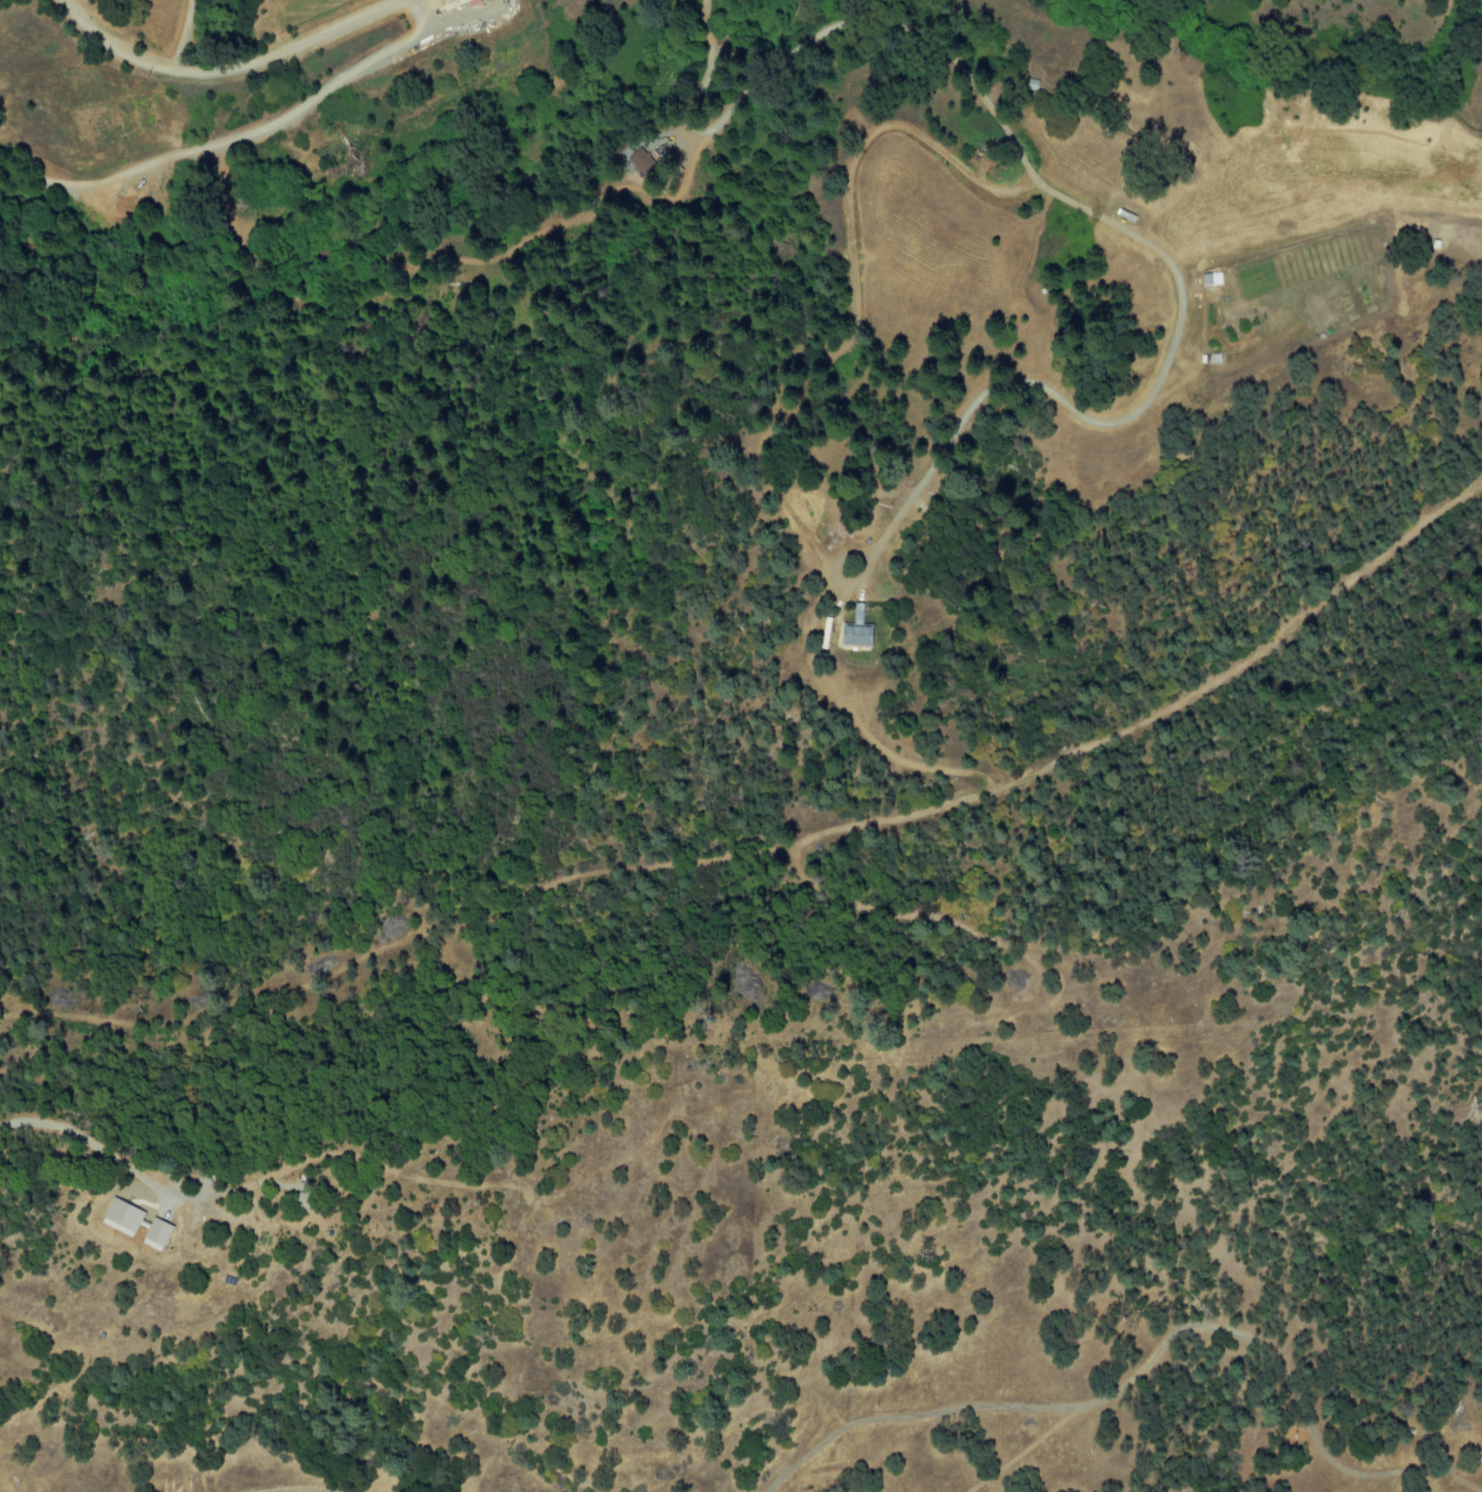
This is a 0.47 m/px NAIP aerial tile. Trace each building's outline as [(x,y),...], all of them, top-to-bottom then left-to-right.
[(646,179),(658,168),(644,153),(632,164),(646,179)] [(863,603),(854,603),(853,623),(842,623),(842,645),(872,646),(873,624),(862,624),(863,603)] [(144,1212),(112,1198),(100,1224),(132,1238),(144,1212)] [(161,1253),(173,1227),(153,1218),(141,1243),(161,1253)]
